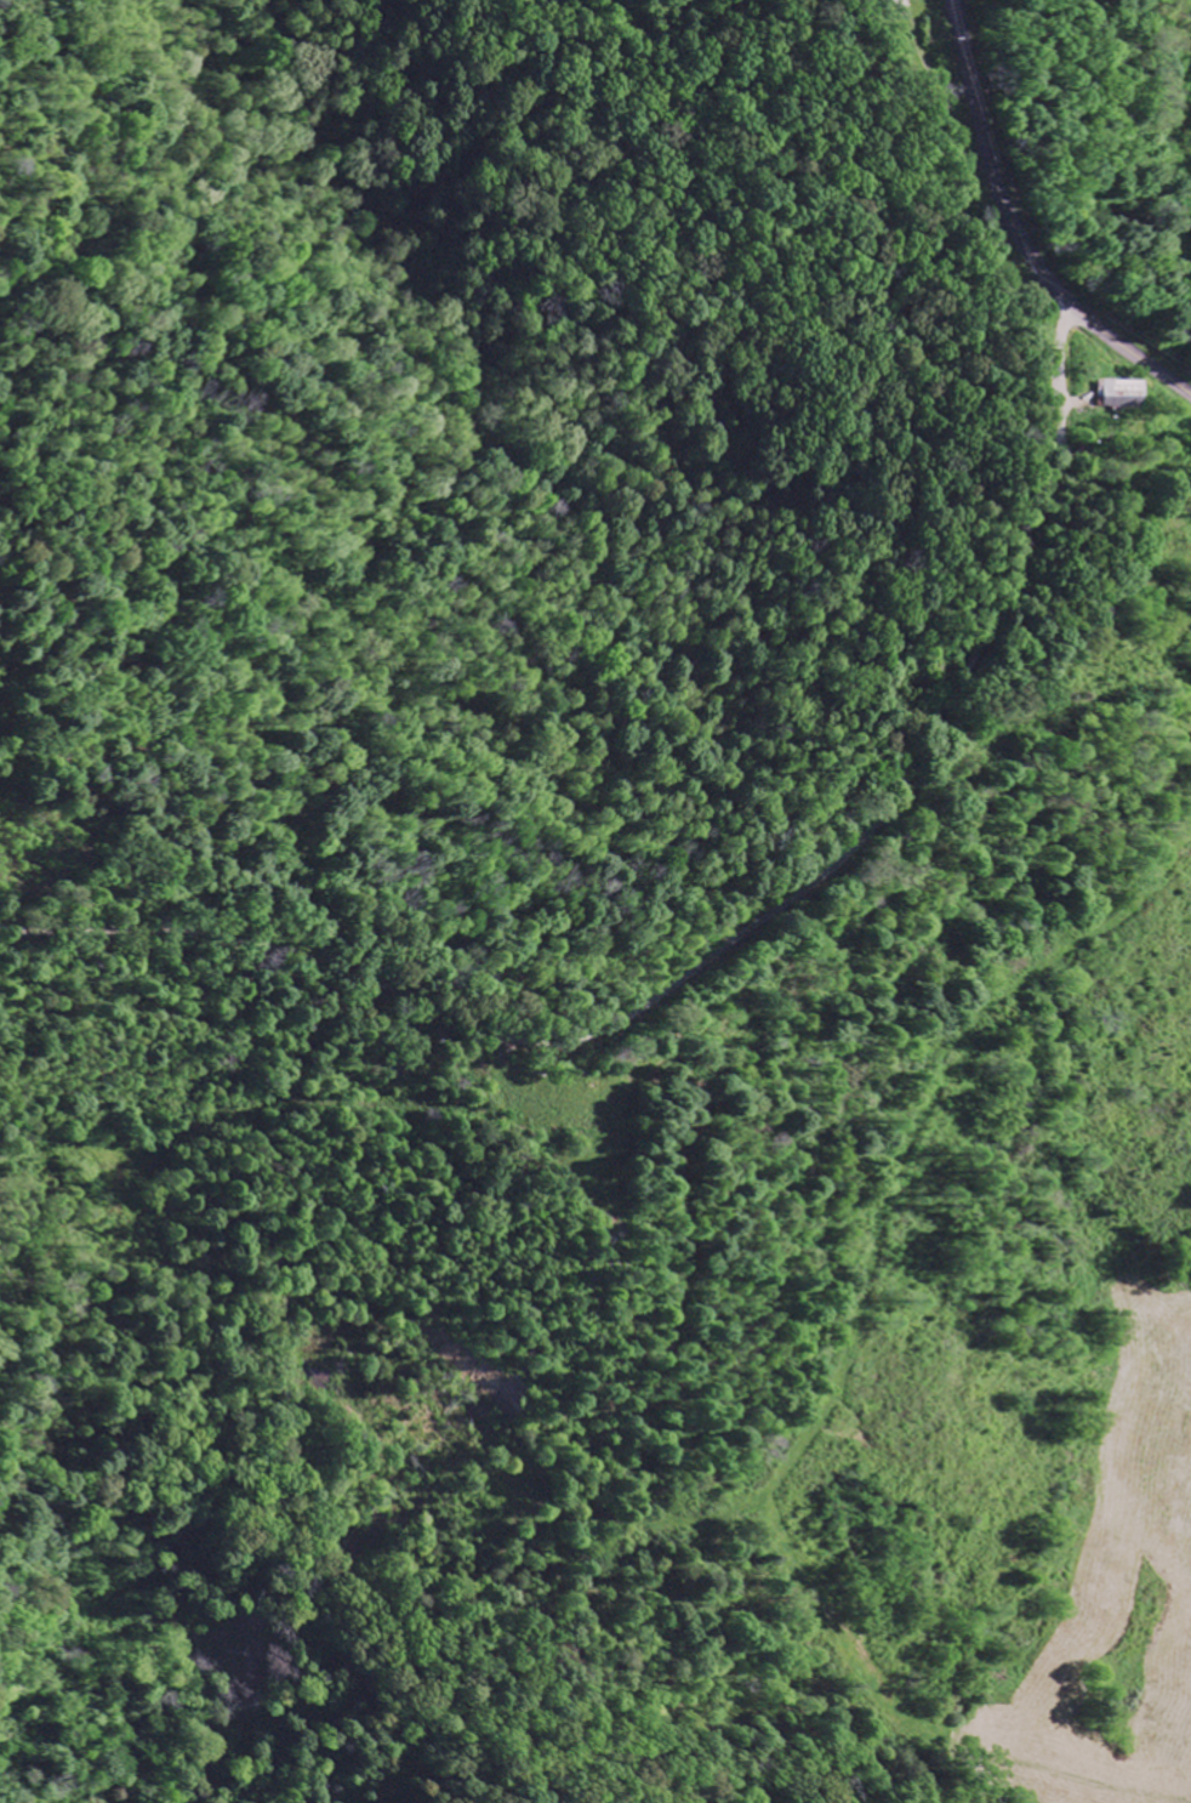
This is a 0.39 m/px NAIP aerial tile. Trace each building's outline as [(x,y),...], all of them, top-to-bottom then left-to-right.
[(1138,383),(1098,382),(1098,408),(1137,408),(1138,383)]
